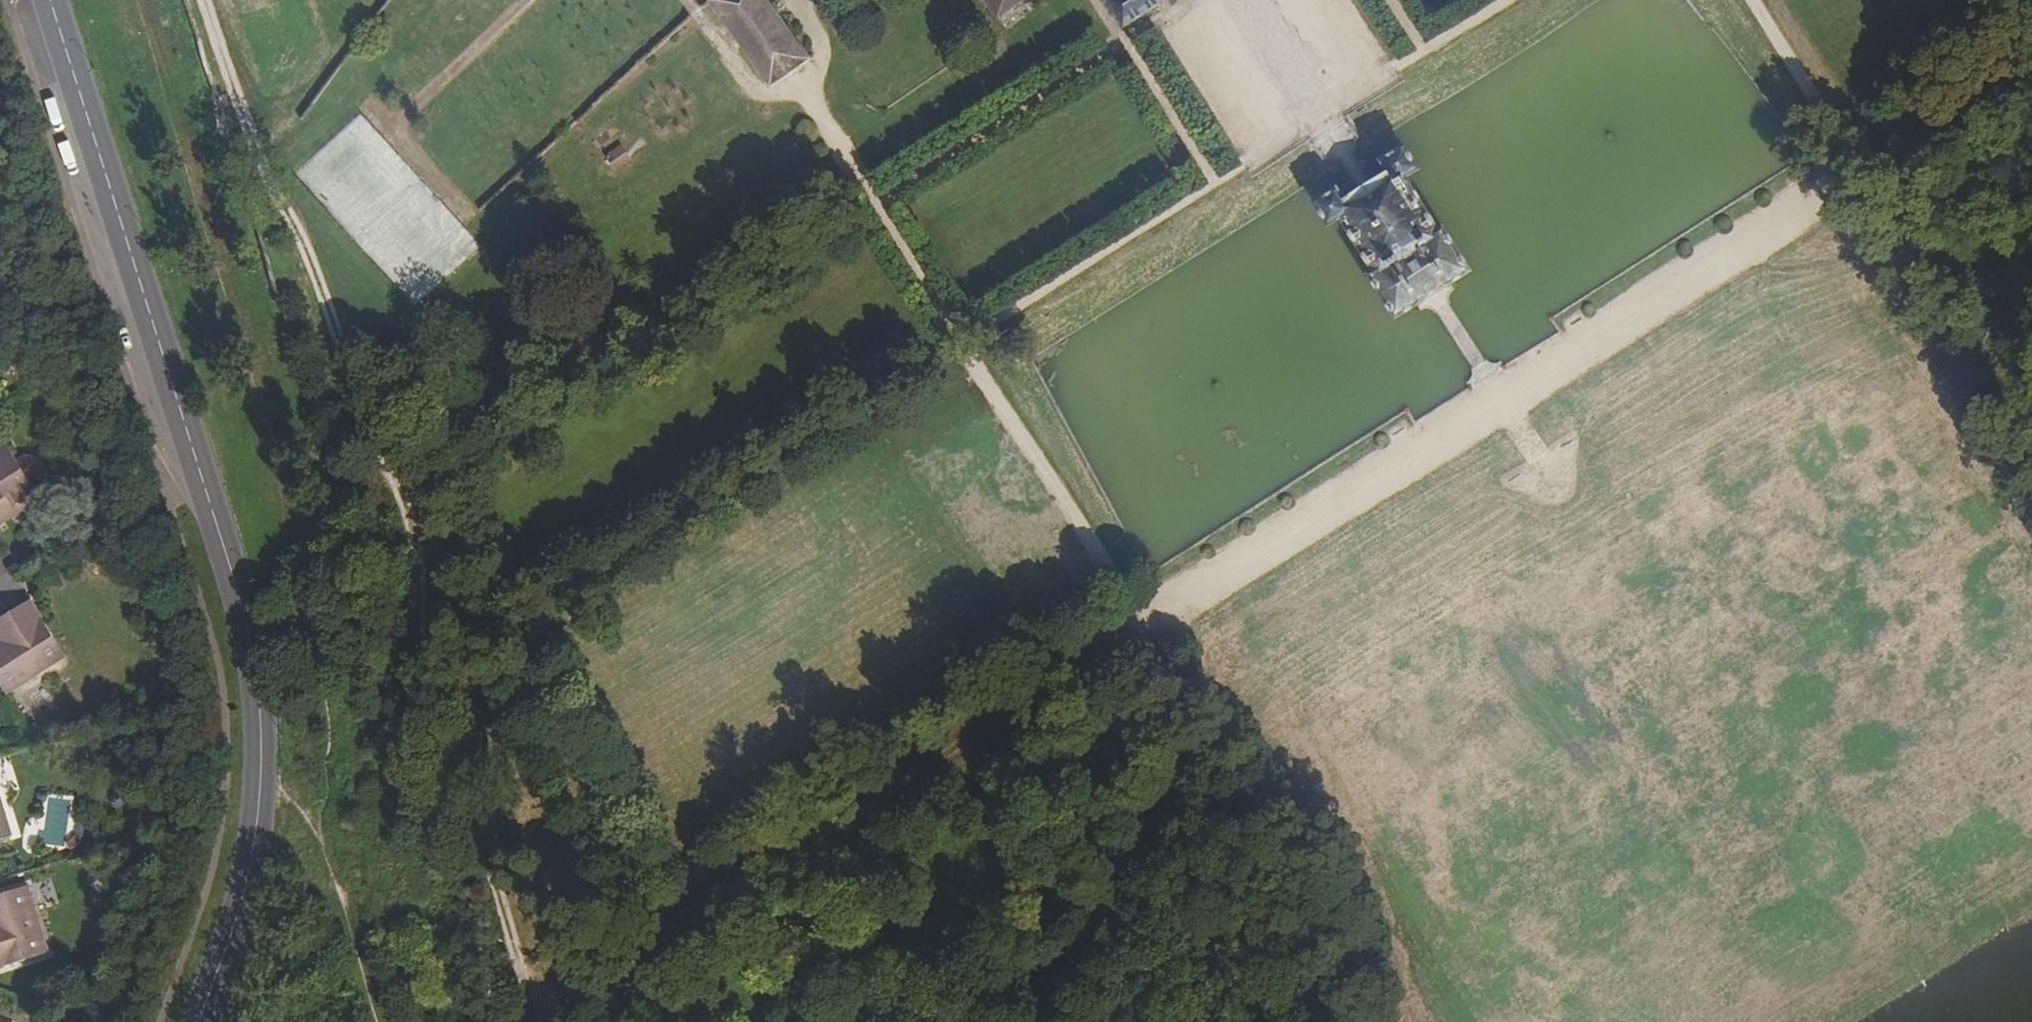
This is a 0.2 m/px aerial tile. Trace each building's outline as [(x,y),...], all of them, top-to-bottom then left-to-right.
[(711,1),(773,85),(804,62),(809,59),(765,0),(710,0),(711,1)] [(1023,0),(982,0),(997,20),(1023,0)] [(1119,15),(1124,22),(1127,27),(1146,14),(1167,0),(1109,0),(1119,15)] [(1390,176),(1373,186),(1359,195),(1346,203),(1338,192),(1314,207),(1329,231),(1341,224),(1372,276),(1368,278),(1395,320),(1413,308),(1451,284),(1471,271),(1445,231),(1440,234),(1408,181),(1422,173),(1406,148),(1382,163),(1390,176)] [(17,514),(16,512),(40,496),(32,484),(41,478),(44,469),(43,466),(36,457),(32,456),(27,456),(18,462),(6,442),(0,445),(0,526),(17,514)] [(8,695),(68,657),(32,600),(2,619),(13,636),(4,642),(0,644),(0,682),(8,695)] [(14,837),(0,793),(0,841),(14,837)] [(48,796),(46,844),(69,845),(71,797),(48,796)] [(0,896),(0,970),(50,954),(29,887),(0,896)]
